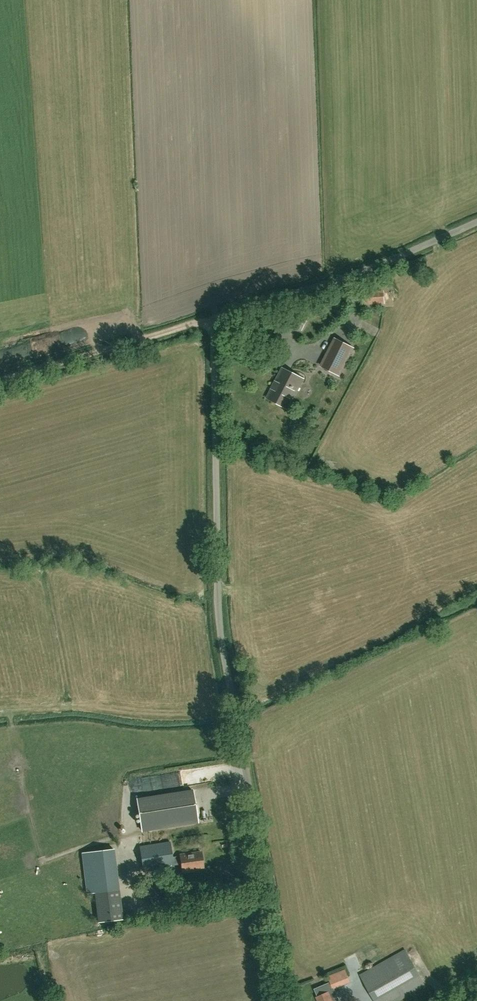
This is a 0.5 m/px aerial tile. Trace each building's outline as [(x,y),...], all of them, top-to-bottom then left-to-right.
[(363,293),(364,304),(384,302),(383,292),(363,293)] [(335,339),(321,366),(339,375),(353,348),(335,339)] [(267,398),(288,409),(303,379),(283,368),(267,398)] [(142,831),(198,822),(193,790),(137,799),(142,831)] [(170,842),(140,846),(143,871),(174,867),(174,865),(181,864),(182,872),(191,871),(190,869),(203,867),(201,852),(180,855),(181,856),(173,857),(170,842)] [(114,849),(82,853),(87,894),(95,892),(98,922),(122,919),(117,877),(114,849)] [(360,975),(375,1000),(397,1000),(426,985),(405,949),(360,975)] [(338,999),(334,989),(333,989),(330,983),(322,986),(326,993),(317,997),(319,1000),(339,1000),(338,999)]
